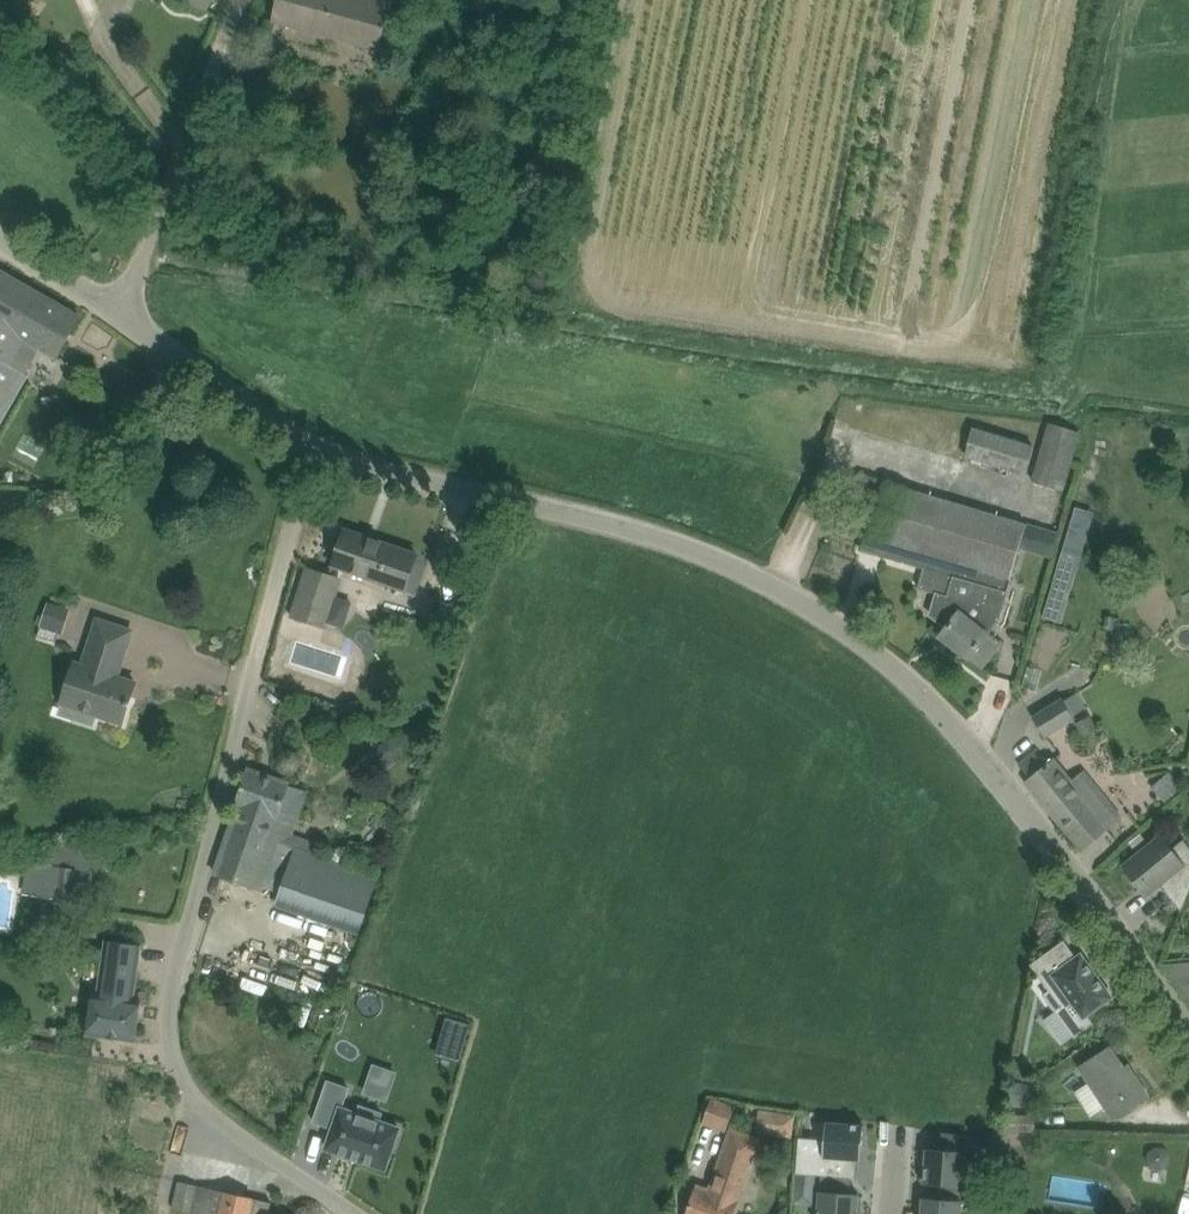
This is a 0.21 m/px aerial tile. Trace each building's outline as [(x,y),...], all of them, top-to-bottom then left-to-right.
[(208,12),(208,10),(212,0),(179,0),(208,12)] [(273,21),(380,50),(392,2),(384,0),(279,0),(273,21)] [(41,346),(59,356),(81,317),(0,271),(0,427),(31,373),(27,371),(41,346)] [(132,395),(132,404),(144,405),(144,395),(132,395)] [(1081,433),(1051,423),(1049,423),(1032,482),(1063,491),(1081,433)] [(1025,475),(1034,445),(974,428),(965,457),(1025,475)] [(924,568),(1010,589),(1026,523),(889,483),(874,536),(867,534),(862,550),(924,568)] [(1046,615),(1064,620),(1089,526),(1071,522),(1046,615)] [(334,563),(408,586),(418,555),(346,529),(334,563)] [(293,614),(327,625),(328,622),(341,578),(308,568),(293,614)] [(1003,614),(1010,589),(924,568),(919,587),(936,592),(929,615),(945,627),(939,635),(969,658),(1003,614)] [(64,635),(72,609),(48,601),(40,627),(41,627),(57,632),(64,635)] [(124,723),(132,695),(137,682),(118,676),(133,631),(95,618),(81,661),(74,659),(61,702),(80,708),(77,720),(94,726),(98,714),(124,723)] [(1064,698),(1033,717),(1044,735),(1075,717),(1064,698)] [(1084,737),(1100,729),(1091,714),(1076,723),(1084,737)] [(1026,781),(1083,852),(1112,828),(1110,826),(1123,816),(1103,793),(1091,803),(1054,758),(1048,763),(1026,781)] [(309,791),(292,785),(292,783),(249,768),(237,805),(239,805),(216,874),(262,889),(264,885),(281,892),(298,846),(316,853),(320,842),(293,832),(298,821),(309,791)] [(1152,788),(1165,802),(1183,786),(1170,771),(1152,788)] [(1141,833),(1130,842),(1135,849),(1147,839),(1141,833)] [(1188,896),(1188,844),(1185,839),(1172,849),(1162,836),(1125,866),(1143,887),(1152,879),(1156,885),(1155,886),(1156,888),(1160,884),(1182,911),(1188,896)] [(81,870),(55,866),(50,897),(77,901),(81,870)] [(134,998),(142,944),(108,938),(100,992),(93,990),(85,1033),(137,1041),(143,1000),(134,998)] [(1113,996),(1092,968),(1082,953),(1045,980),(1052,990),(1046,994),(1075,1034),(1092,1023),(1087,1015),(1113,996)] [(1188,981),(1188,960),(1169,960),(1166,964),(1177,980),(1179,982),(1188,981)] [(447,1018),(443,1032),(467,1039),(471,1023),(446,1016),(446,1018),(447,1018)] [(1111,1046),(1091,1059),(1078,1068),(1112,1120),(1150,1095),(1135,1073),(1131,1076),(1111,1046)] [(1022,1063),(1012,1061),(1009,1075),(1025,1078),(1027,1069),(1022,1063)] [(364,1094),(391,1099),(397,1067),(370,1062),(364,1094)] [(334,1129),(327,1150),(386,1170),(400,1129),(380,1122),(383,1114),(360,1106),(357,1114),(342,1109),(349,1089),(328,1082),(314,1122),(334,1129)] [(759,1109),(756,1131),(792,1137),(795,1114),(759,1109)] [(727,1127),(729,1113),(704,1110),(702,1124),(727,1127)] [(1005,1113),(1005,1131),(1035,1131),(1035,1114),(1005,1113)] [(828,1121),(826,1139),(825,1154),(800,1152),(798,1172),(823,1174),(853,1177),(856,1177),(858,1159),(863,1160),(866,1125),(828,1121)] [(698,1184),(688,1213),(733,1213),(759,1137),(731,1127),(708,1187),(698,1184)] [(939,1183),(963,1184),(967,1135),(943,1132),(941,1150),(928,1149),(927,1165),(923,1165),(922,1179),(927,1179),(926,1182),(939,1183)] [(814,1206),(816,1175),(797,1173),(794,1204),(814,1206)] [(853,1177),(823,1174),(821,1190),(820,1190),(819,1201),(819,1213),(862,1213),(862,1210),(858,1210),(859,1193),(851,1193),(853,1177)] [(198,1185),(181,1180),(175,1211),(190,1213),(193,1213),(198,1185)] [(919,1213),(961,1213),(963,1184),(939,1183),(938,1199),(924,1198),(923,1213),(919,1213)] [(272,1202),(253,1198),(254,1197),(203,1186),(197,1213),(269,1213),(272,1202)]
